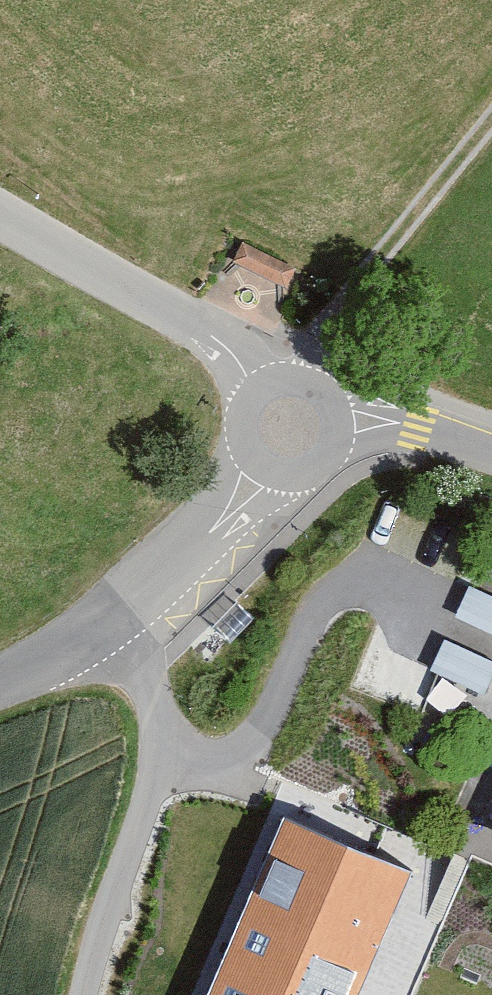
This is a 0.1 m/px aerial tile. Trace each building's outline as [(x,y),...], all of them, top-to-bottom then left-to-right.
[(299,265),(249,241),(236,268),(286,292),(299,265)] [(208,994),(356,994),(408,872),(282,820),(208,994)]
